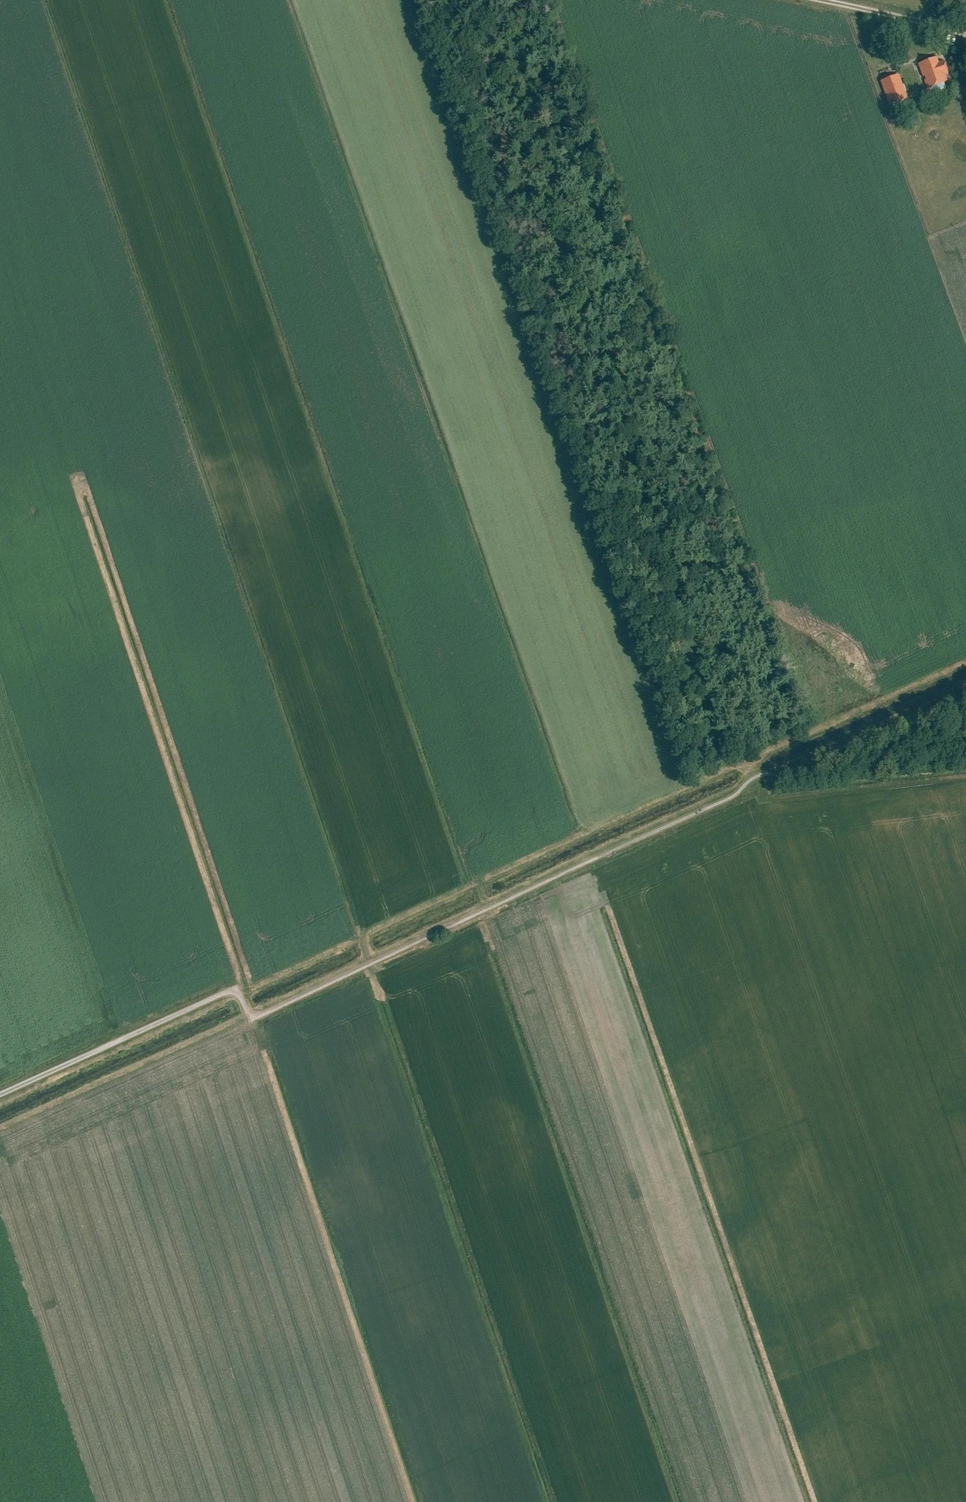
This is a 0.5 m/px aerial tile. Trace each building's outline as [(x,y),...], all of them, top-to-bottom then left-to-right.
[(936,57),(918,64),(922,77),(925,76),(926,80),(924,80),(926,88),(947,80),(945,74),(947,73),(943,61),(938,63),(936,57)] [(959,74),(961,80),(954,82),(957,91),(965,88),(965,79),(963,72),(959,74)] [(899,75),(882,81),(890,105),(907,99),(899,75)]
